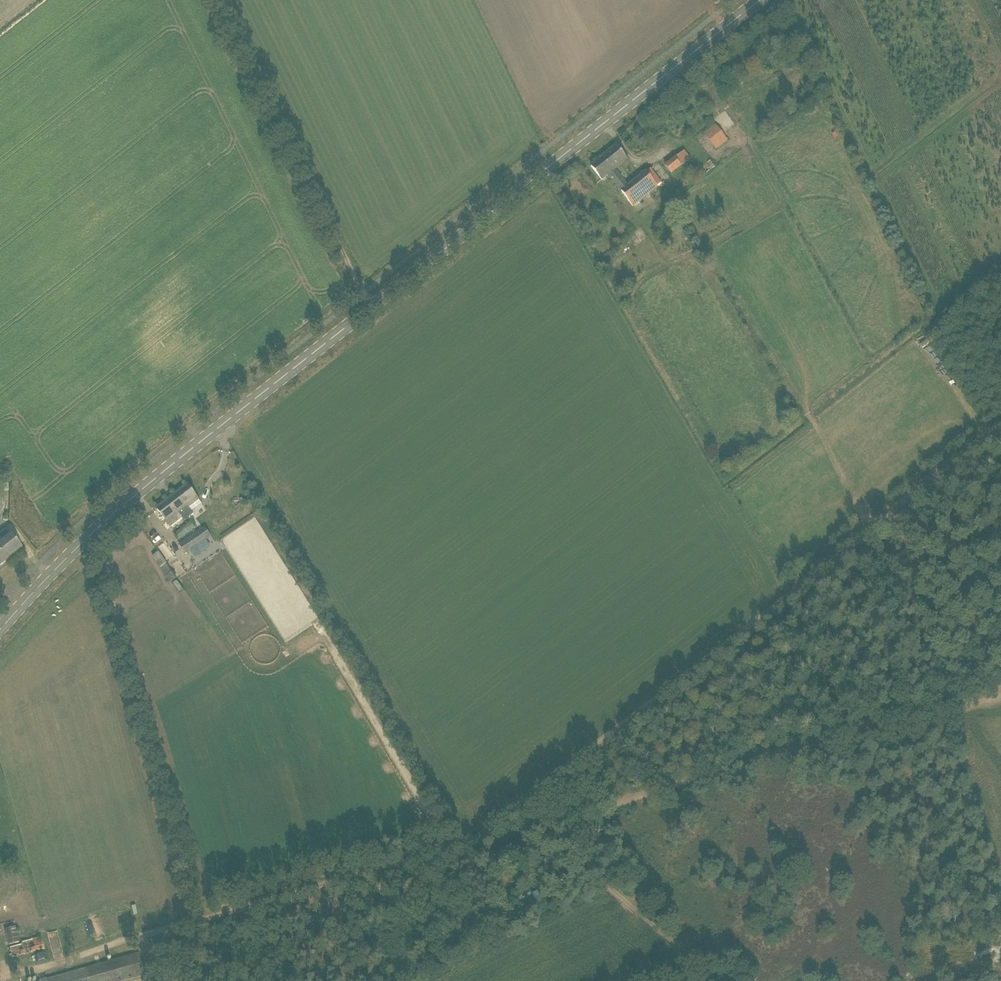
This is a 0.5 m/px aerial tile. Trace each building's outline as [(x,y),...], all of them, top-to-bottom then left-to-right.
[(716,126),(705,132),(714,148),(725,141),(716,126)] [(662,183),(651,168),(627,186),(614,169),(627,159),(616,146),(591,166),(601,179),(608,174),(633,206),(662,183)] [(668,174),(691,161),(685,150),(662,164),(668,174)] [(157,509),(171,527),(201,503),(197,498),(188,485),(157,509)] [(192,532),(195,536),(180,545),(186,555),(207,541),(197,529),(192,532)] [(0,535),(0,566),(21,549),(10,535),(9,535),(6,531),(0,535)] [(167,581),(174,578),(163,557),(157,561),(167,581)] [(3,928),(6,945),(18,942),(15,926),(3,928)] [(28,940),(19,941),(21,953),(42,950),(39,932),(27,934),(28,940)] [(145,975),(139,953),(41,980),(125,980),(145,975)]
